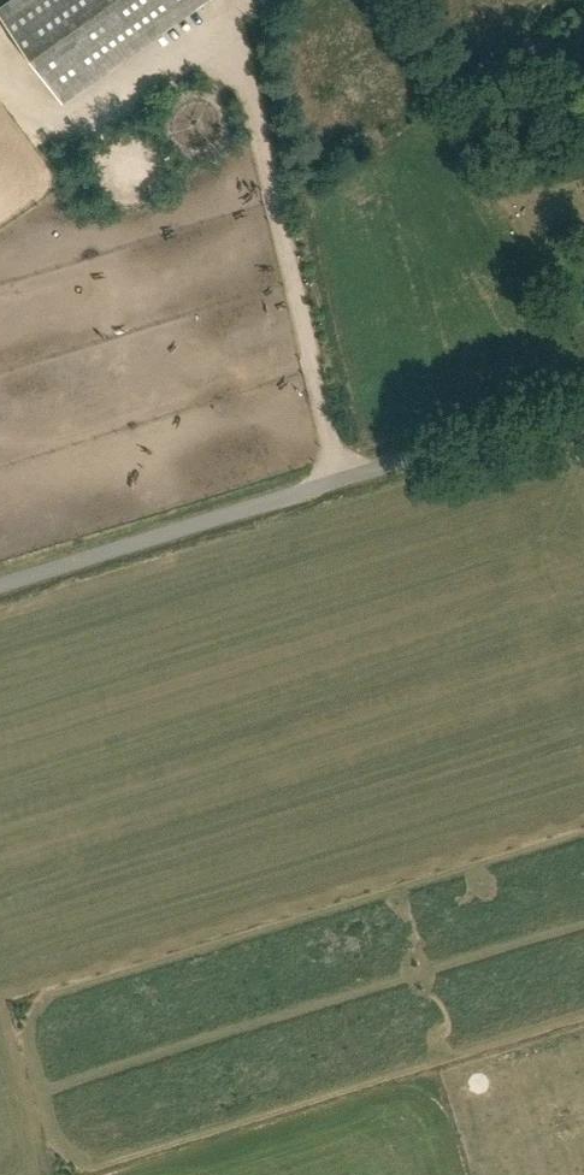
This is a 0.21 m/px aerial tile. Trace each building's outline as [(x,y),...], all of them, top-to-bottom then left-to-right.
[(0,7),(0,17),(64,106),(211,0),(10,0),(0,7)]
